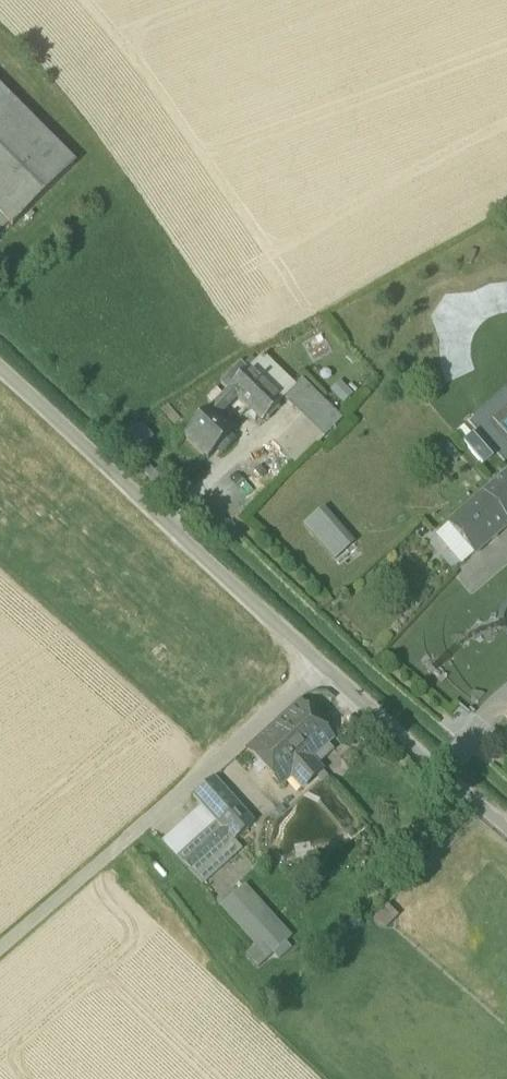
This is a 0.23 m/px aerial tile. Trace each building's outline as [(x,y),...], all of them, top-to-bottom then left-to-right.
[(8,225),(13,229),(76,167),(0,90),(0,216),(8,225)] [(8,225),(0,216),(0,233),(8,225)] [(249,373),(281,404),(284,401),(295,390),(262,359),(249,373)] [(222,386),(229,393),(249,373),(242,366),(222,386)] [(249,373),(229,393),(238,402),(262,425),(282,405),(281,404),(249,373)] [(301,418),(325,441),(333,432),(342,424),(303,385),(301,383),(295,390),(284,401),(285,401),(301,418)] [(353,398),(340,385),(330,395),(343,408),(353,398)] [(229,393),(211,412),(220,421),(238,402),(229,393)] [(492,417),(506,434),(506,405),(492,417)] [(235,435),(220,421),(211,412),(185,439),(208,461),(209,462),(235,435)] [(325,441),(301,418),(275,444),(299,467),(325,441)] [(127,434),(145,450),(157,437),(139,421),(127,434)] [(495,459),(474,435),(463,445),(484,469),(495,459)] [(449,527),(462,542),(475,557),(506,529),(506,476),(449,527)] [(354,547),(323,512),(305,528),(336,563),(354,547)] [(450,551),(462,542),(449,527),(437,537),(450,551)] [(462,542),(450,551),(463,566),(475,557),(462,542)] [(313,760),(316,757),(329,746),(335,741),(300,703),(247,750),(282,787),(295,776),(313,760)] [(334,752),(329,746),(316,757),(321,763),(334,752)] [(323,772),(313,760),(295,776),(305,788),(323,772)] [(202,808),(217,824),(234,844),(255,824),(215,780),(194,799),(202,808)] [(217,824),(202,808),(163,842),(178,859),(217,824)] [(235,845),(234,844),(217,824),(178,859),(196,879),(235,845)] [(240,850),(235,845),(196,879),(201,885),(240,850)] [(292,941),(246,887),(225,903),(261,946),(245,959),(256,972),(292,941)]
